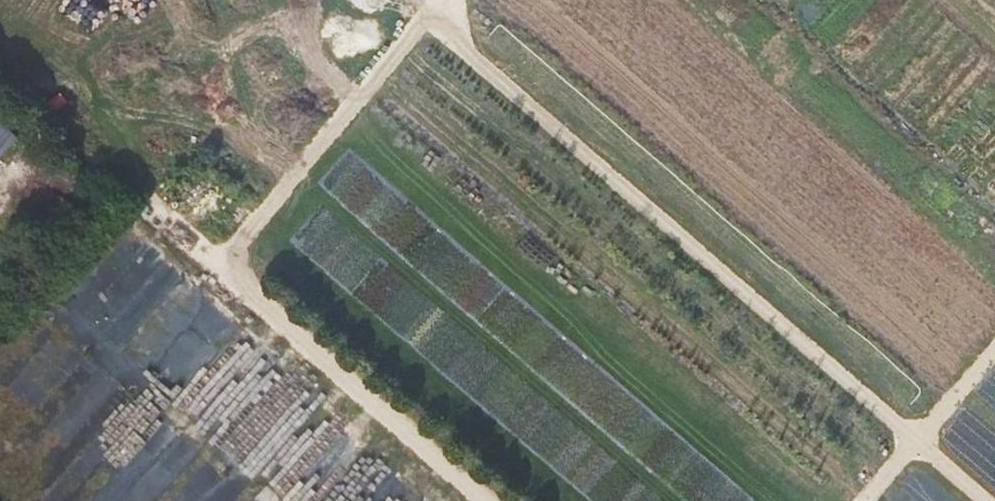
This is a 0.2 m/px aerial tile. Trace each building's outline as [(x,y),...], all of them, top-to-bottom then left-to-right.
[(13,137),(0,127),(0,152),(13,137)]
